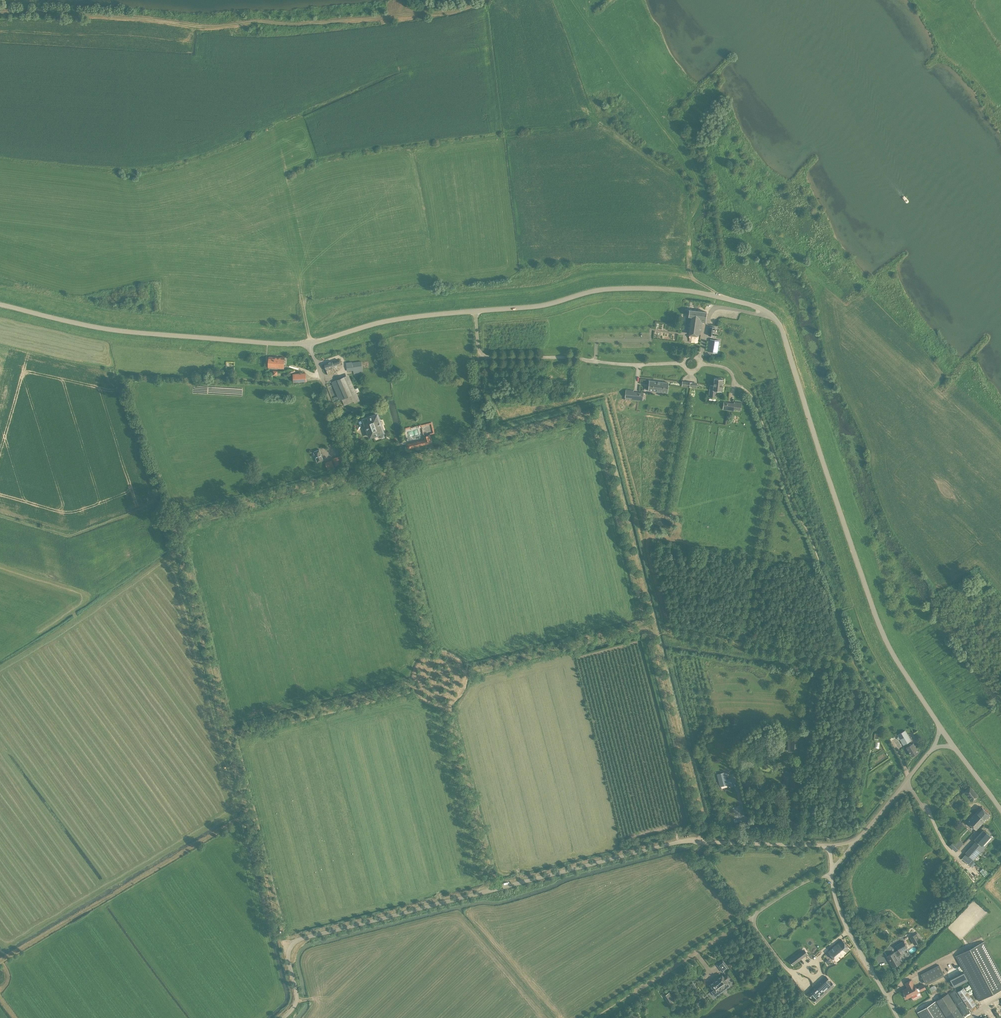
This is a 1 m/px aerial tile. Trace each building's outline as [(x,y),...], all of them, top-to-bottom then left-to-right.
[(689,310),(686,331),(700,333),(702,322),(705,322),(707,312),(689,310)] [(710,339),(708,351),(717,353),(719,340),(710,339)] [(269,357),(269,367),(284,368),(284,357),(269,357)] [(332,361),(324,364),(328,375),(334,373),(332,368),(341,365),(339,360),(333,362),(332,361)] [(352,362),(346,362),(347,371),(353,370),(354,374),(363,373),(361,361),(352,362)] [(306,372),(293,373),(293,382),(306,381),(306,372)] [(349,374),(331,382),(339,400),(342,399),(345,405),(354,401),(355,403),(360,401),(357,392),(359,391),(358,387),(355,389),(349,374)] [(710,385),(709,397),(716,398),(717,390),(721,391),(721,390),(723,379),(715,378),(714,378),(715,378),(714,385),(710,385)] [(648,390),(649,390),(667,392),(668,392),(669,383),(668,383),(650,381),(649,381),(648,390)] [(626,390),(625,397),(632,398),(631,399),(643,400),(644,393),(633,392),(633,390),(626,390)] [(724,402),(723,409),(734,411),(734,409),(741,410),(742,403),(734,402),(734,403),(728,402),(724,402)] [(377,415),(364,420),(370,436),(383,432),(377,415)] [(419,428),(407,431),(409,437),(420,434),(419,428)] [(407,444),(408,447),(409,447),(430,442),(428,436),(424,437),(425,440),(407,444)] [(320,449),(313,451),(317,462),(324,460),(320,449)] [(342,455),(332,458),(335,466),(344,463),(342,455)] [(905,730),(897,735),(903,745),(911,741),(905,730)] [(789,738),(788,751),(796,751),(797,739),(789,738)] [(913,743),(906,747),(911,756),(918,752),(913,743)] [(721,769),(716,771),(719,782),(725,780),(730,779),(728,774),(724,776),(722,769),(721,769)] [(785,779),(785,784),(790,784),(794,785),(795,772),(786,771),(785,776),(788,776),(788,779),(785,779)] [(970,786),(963,791),(971,801),(978,796),(970,786)] [(981,806),(967,821),(976,829),(990,815),(981,806)] [(965,811),(961,815),(965,819),(969,814),(965,811)] [(966,853),(962,858),(968,864),(973,859),(974,860),(993,838),(983,829),(973,839),(976,841),(965,853),(966,853)] [(957,837),(950,845),(956,851),(964,843),(957,837)] [(985,875),(988,872),(983,867),(980,870),(985,875)] [(918,932),(909,937),(914,945),(923,940),(918,932)] [(841,939),(828,951),(836,961),(850,949),(841,939)] [(898,950),(887,956),(893,967),(900,963),(896,957),(901,954),(900,951),(906,947),(903,941),(896,945),(898,950)] [(955,956),(978,1001),(1000,989),(1000,974),(984,941),(955,956)] [(789,960),(793,965),(808,954),(804,948),(793,957),(789,960)] [(723,972),(724,972),(725,970),(729,968),(723,960),(717,964),(723,972)] [(939,964),(920,974),(926,985),(944,975),(939,964)] [(717,978),(717,979),(715,980),(709,984),(713,990),(711,991),(715,996),(722,991),(726,988),(729,985),(728,983),(729,983),(727,980),(731,977),(728,973),(727,973),(725,970),(724,972),(726,975),(724,976),(722,974),(717,978)] [(826,976),(809,992),(818,1001),(834,985),(826,976)] [(907,987),(902,989),(903,992),(905,996),(906,996),(907,998),(919,992),(918,991),(920,990),(921,991),(926,989),(923,983),(918,986),(919,987),(916,988),(912,979),(905,983),(907,987)] [(964,987),(957,992),(969,1009),(975,1004),(964,987)] [(674,999),(669,992),(664,996),(668,1003),(674,999)] [(918,1012),(921,1017),(963,1017),(964,1016),(960,1010),(958,1010),(948,993),(918,1012)]
